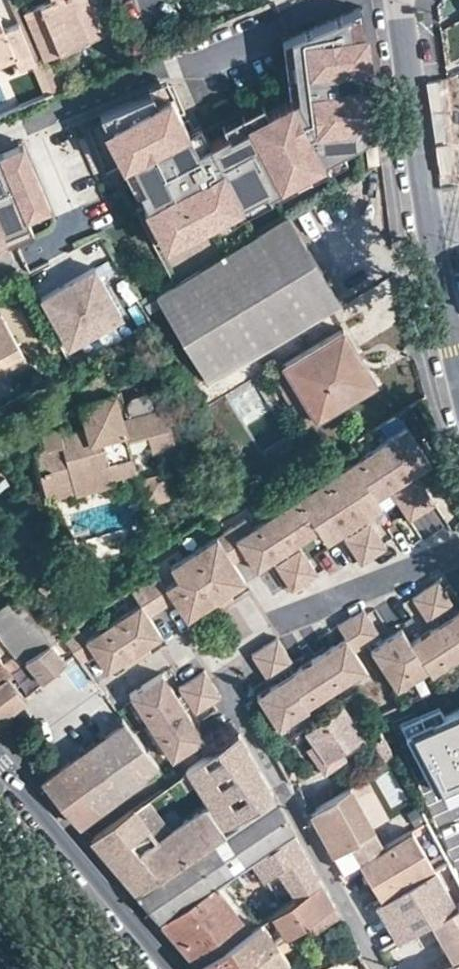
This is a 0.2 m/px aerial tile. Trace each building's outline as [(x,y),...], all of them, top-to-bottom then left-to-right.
[(43,58),(90,38),(78,9),(84,6),(82,0),(47,0),(22,11),(43,58)] [(84,6),(78,9),(90,38),(101,34),(87,0),(82,0),(84,6)] [(131,100),(98,114),(114,144),(119,141),(144,188),(139,191),(147,207),(144,209),(154,229),(258,168),(272,190),(308,171),(306,168),(377,130),(361,6),(289,36),(291,44),(282,45),(286,92),(192,142),(168,97),(154,102),(150,92),(131,102),(131,100)] [(15,58),(20,69),(35,62),(18,23),(3,28),(0,22),(0,64),(15,58)] [(22,141),(0,151),(0,158),(25,148),(22,141)] [(25,148),(0,158),(0,240),(4,238),(5,238),(3,234),(29,223),(26,216),(49,206),(25,148)] [(54,217),(49,206),(26,216),(29,223),(30,227),(54,217)] [(289,211),(152,287),(203,379),(341,303),(289,211)] [(30,227),(29,223),(3,234),(5,238),(4,238),(6,244),(33,233),(30,227)] [(122,316),(94,267),(41,297),(68,346),(122,316)] [(24,357),(1,314),(0,314),(0,370),(24,357)] [(275,353),(305,415),(373,382),(344,321),(275,353)] [(147,433),(152,449),(175,442),(164,406),(123,417),(116,391),(80,401),(84,417),(87,424),(69,429),(67,422),(48,426),(53,445),(45,447),(34,450),(47,497),(75,488),(73,482),(97,476),(98,483),(137,471),(132,454),(128,437),(147,433)] [(128,407),(151,405),(149,391),(126,393),(128,407)] [(67,422),(69,429),(87,424),(84,417),(67,422)] [(40,430),(45,447),(53,445),(48,426),(40,430)] [(427,461),(405,426),(379,443),(407,484),(422,508),(434,501),(417,475),(410,480),(406,475),(427,461)] [(132,454),(152,449),(147,433),(128,437),(132,454)] [(407,484),(379,443),(352,460),(380,504),(381,504),(375,495),(396,482),(399,487),(391,492),(408,518),(422,508),(407,484)] [(380,504),(352,460),(324,478),(357,530),(359,528),(374,552),(385,545),(387,544),(370,518),(362,523),(359,517),(380,504)] [(139,479),(145,502),(167,495),(161,473),(139,479)] [(73,482),(75,488),(98,483),(97,476),(73,482)] [(357,530),(324,478),(296,496),(316,527),(318,526),(327,539),(349,525),(352,530),(344,534),(361,560),(374,552),(359,528),(357,530)] [(297,539),(316,527),(296,496),(263,517),(264,519),(284,552),(287,555),(302,579),(316,570),(317,570),(297,539)] [(284,552),(264,519),(263,517),(234,536),(225,521),(217,526),(221,532),(228,527),(243,551),(245,550),(255,566),(271,555),(273,559),(284,552)] [(243,551),(228,527),(221,532),(217,526),(205,533),(238,581),(245,577),(232,558),(243,551)] [(238,581),(205,533),(196,539),(203,550),(189,559),(217,603),(232,593),(229,588),(238,581)] [(302,579),(287,555),(284,552),(273,559),(291,586),(302,579)] [(217,603),(189,559),(177,566),(181,573),(151,593),(158,605),(173,595),(186,615),(203,604),(206,610),(217,603)] [(449,616),(446,611),(453,607),(436,581),(424,589),(439,614),(458,644),(458,610),(449,616)] [(458,656),(458,644),(439,614),(424,589),(411,597),(428,623),(435,619),(438,624),(415,639),(407,628),(402,631),(409,642),(426,668),(431,665),(435,671),(458,656)] [(161,630),(149,611),(158,605),(151,593),(112,619),(135,655),(150,646),(146,640),(161,630)] [(6,672),(26,659),(52,641),(15,595),(0,605),(0,633),(17,654),(5,665),(0,658),(0,676),(6,672)] [(401,684),(426,668),(409,642),(402,631),(385,643),(379,633),(365,612),(363,609),(350,617),(367,642),(372,638),(401,684)] [(367,642),(350,617),(337,625),(345,637),(315,656),(335,687),(366,668),(354,650),(367,642)] [(135,655),(112,619),(93,630),(86,619),(61,635),(78,659),(93,648),(105,666),(120,657),(124,663),(135,655)] [(315,656),(291,671),(289,667),(294,663),(279,640),(277,637),(264,646),(280,669),(282,669),(306,706),(335,687),(315,656)] [(26,659),(43,679),(66,658),(52,642),(26,659)] [(280,669),(264,646),(251,654),(268,680),(278,673),(281,678),(256,694),(277,726),(306,706),(282,669),(280,669)] [(133,699),(148,722),(211,682),(203,670),(178,686),(182,692),(177,696),(161,672),(129,693),(133,699)] [(24,695),(6,672),(0,676),(0,715),(24,695)] [(211,682),(148,722),(168,752),(200,731),(185,709),(191,706),(195,712),(219,696),(219,695),(211,682)] [(364,732),(343,701),(316,721),(306,727),(315,741),(328,758),(342,748),(364,732)] [(404,731),(434,790),(458,780),(458,708),(404,731)] [(158,766),(124,720),(40,779),(54,795),(61,788),(73,802),(65,808),(78,823),(158,766)] [(106,856),(136,891),(275,797),(268,785),(256,762),(239,732),(183,772),(206,806),(157,838),(133,808),(90,838),(106,856)] [(328,758),(315,741),(307,747),(325,773),(348,758),(342,748),(328,758)] [(312,809),(333,849),(371,829),(348,786),(312,809)] [(73,802),(61,788),(54,795),(56,797),(65,808),(73,802)] [(145,902),(159,918),(215,881),(226,874),(251,857),(293,830),(275,797),(136,891),(145,902)] [(380,846),(359,859),(382,898),(392,892),(435,866),(412,827),(380,846)] [(371,829),(333,849),(343,868),(359,859),(380,846),(371,829)] [(320,879),(293,830),(251,857),(265,878),(276,871),(293,897),(320,879)] [(457,903),(435,866),(392,892),(398,903),(381,913),(389,927),(405,918),(412,929),(431,918),(457,903)] [(226,874),(215,881),(249,927),(260,920),(226,874)] [(333,902),(320,879),(293,897),(273,911),(288,932),(305,920),(333,902)] [(173,936),(197,963),(249,927),(215,881),(159,918),(173,936)] [(382,898),(375,902),(381,913),(398,903),(392,892),(382,898)] [(305,920),(313,932),(340,914),(333,902),(305,920)] [(454,958),(458,955),(458,902),(457,903),(431,918),(454,958)] [(278,940),(263,918),(260,920),(249,927),(197,963),(202,968),(234,968),(278,940)] [(405,918),(389,927),(395,939),(412,929),(405,918)] [(287,958),(282,951),(292,944),(285,934),(278,940),(234,968),(272,968),(287,958)] [(454,958),(434,968),(458,968),(458,955),(454,958)]
